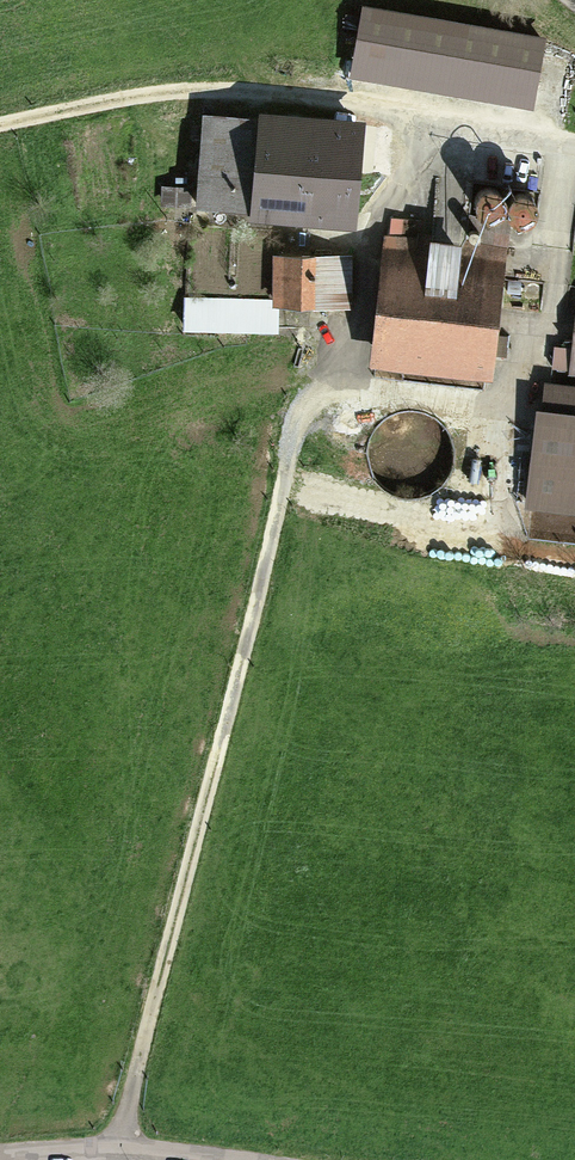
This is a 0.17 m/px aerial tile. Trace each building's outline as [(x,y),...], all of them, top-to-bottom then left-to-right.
[(549,111),(560,45),(374,15),(363,81),(549,111)] [(362,241),(376,128),(206,107),(192,220),(362,241)] [(372,376),(500,391),(517,254),(388,239),(372,376)] [(574,512),(574,382),(572,382),(553,379),(537,507),(574,512)]
